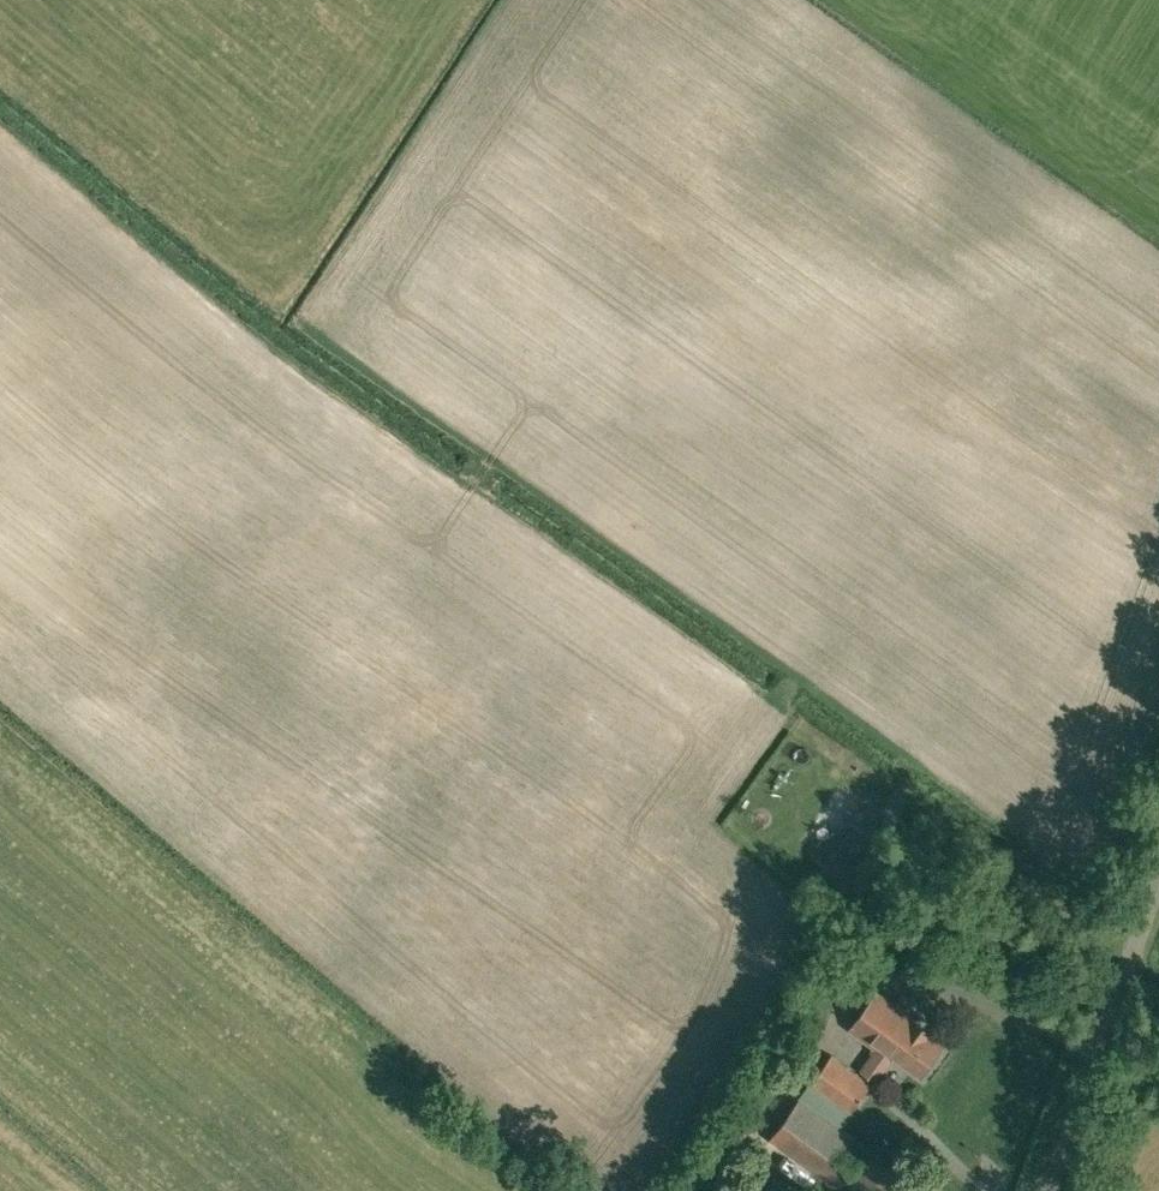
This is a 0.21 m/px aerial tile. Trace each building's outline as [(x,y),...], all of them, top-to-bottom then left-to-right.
[(849,857),(884,810),(878,807),(865,797),(832,846),(843,854),(849,857)] [(933,1031),(877,992),(845,1037),(861,1049),(866,1042),(873,1047),(869,1052),(873,1056),(885,1065),(892,1057),(890,1056),(893,1052),(922,1074),(943,1046),(929,1036),(933,1031)] [(872,1083),(860,1074),(832,1054),(811,1082),(851,1111),(872,1083)] [(872,1083),(885,1065),(873,1056),(860,1074),(872,1083)] [(840,1126),(800,1098),(790,1112),(830,1141),(840,1126)] [(830,1141),(790,1112),(771,1139),(840,1188),(869,1147),(840,1126),(830,1141)] [(921,1186),(874,1151),(845,1190),(917,1190),(921,1186)]
